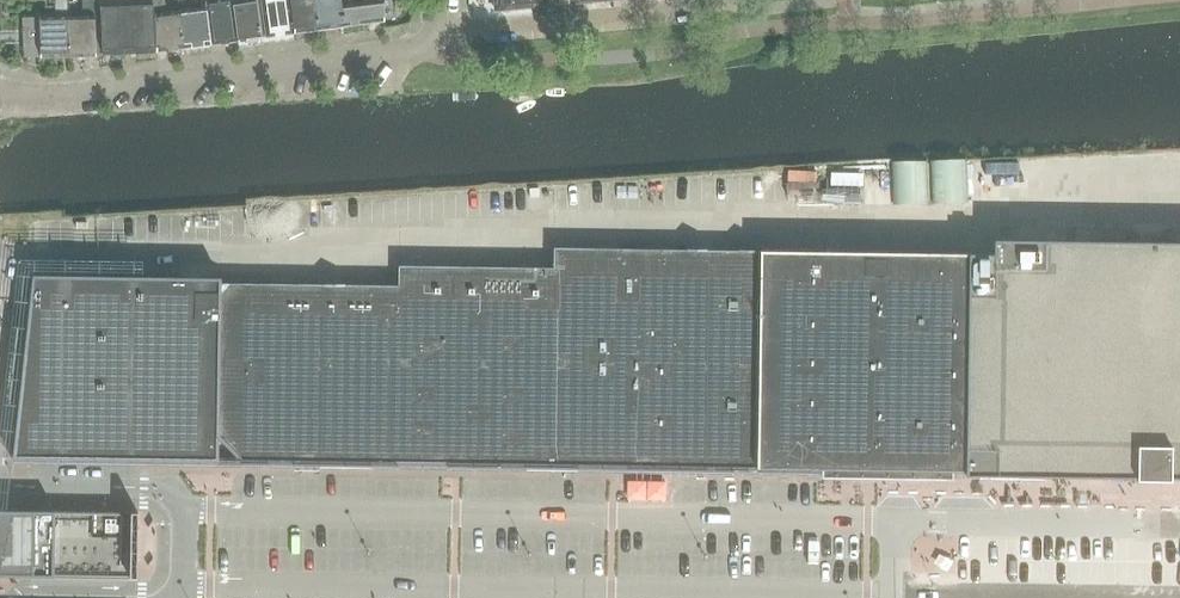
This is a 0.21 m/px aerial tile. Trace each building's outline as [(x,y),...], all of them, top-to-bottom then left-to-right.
[(23,18),(24,48),(35,48),(37,48),(41,47),(41,57),(67,57),(68,57),(67,17),(67,0),(55,0),(56,17),(40,18),(37,18),(33,18),(23,18)] [(101,15),(100,0),(82,0),(82,17),(67,17),(68,57),(96,56),(95,15),(101,15)] [(152,0),(100,0),(101,15),(102,54),(155,52),(153,13),(152,0)] [(153,13),(155,13),(157,51),(184,48),(179,10),(165,12),(165,0),(152,0),(153,13)] [(205,7),(190,9),(189,0),(178,0),(179,10),(184,48),(210,44),(205,7)] [(205,7),(210,44),(238,41),(232,0),(205,0),(205,7)] [(256,2),(245,3),(244,0),(232,0),(238,41),(245,40),(249,43),(257,42),(260,38),(262,38),(256,2)] [(267,37),(295,33),(290,0),(263,0),(267,37)] [(295,33),(320,30),(316,0),(290,0),(295,33)] [(320,30),(343,27),(340,5),(340,0),(316,0),(320,30)] [(382,22),(383,0),(377,0),(340,5),(343,27),(382,22)] [(496,10),(526,7),(539,5),(539,0),(496,0),(496,10)] [(13,458),(218,461),(218,460),(241,461),(755,469),(822,470),(822,477),(840,478),(855,478),(952,479),(952,472),(1137,474),(1137,480),(1170,480),(1170,475),(1179,475),(1179,243),(1043,241),(993,240),(993,255),(969,254),(804,252),(796,252),(758,251),(553,248),(553,268),(398,265),(398,285),(220,283),(220,278),(97,277),(33,276),(13,458)] [(137,565),(138,513),(10,511),(1,544),(0,548),(0,577),(131,578),(137,579),(137,565)]
